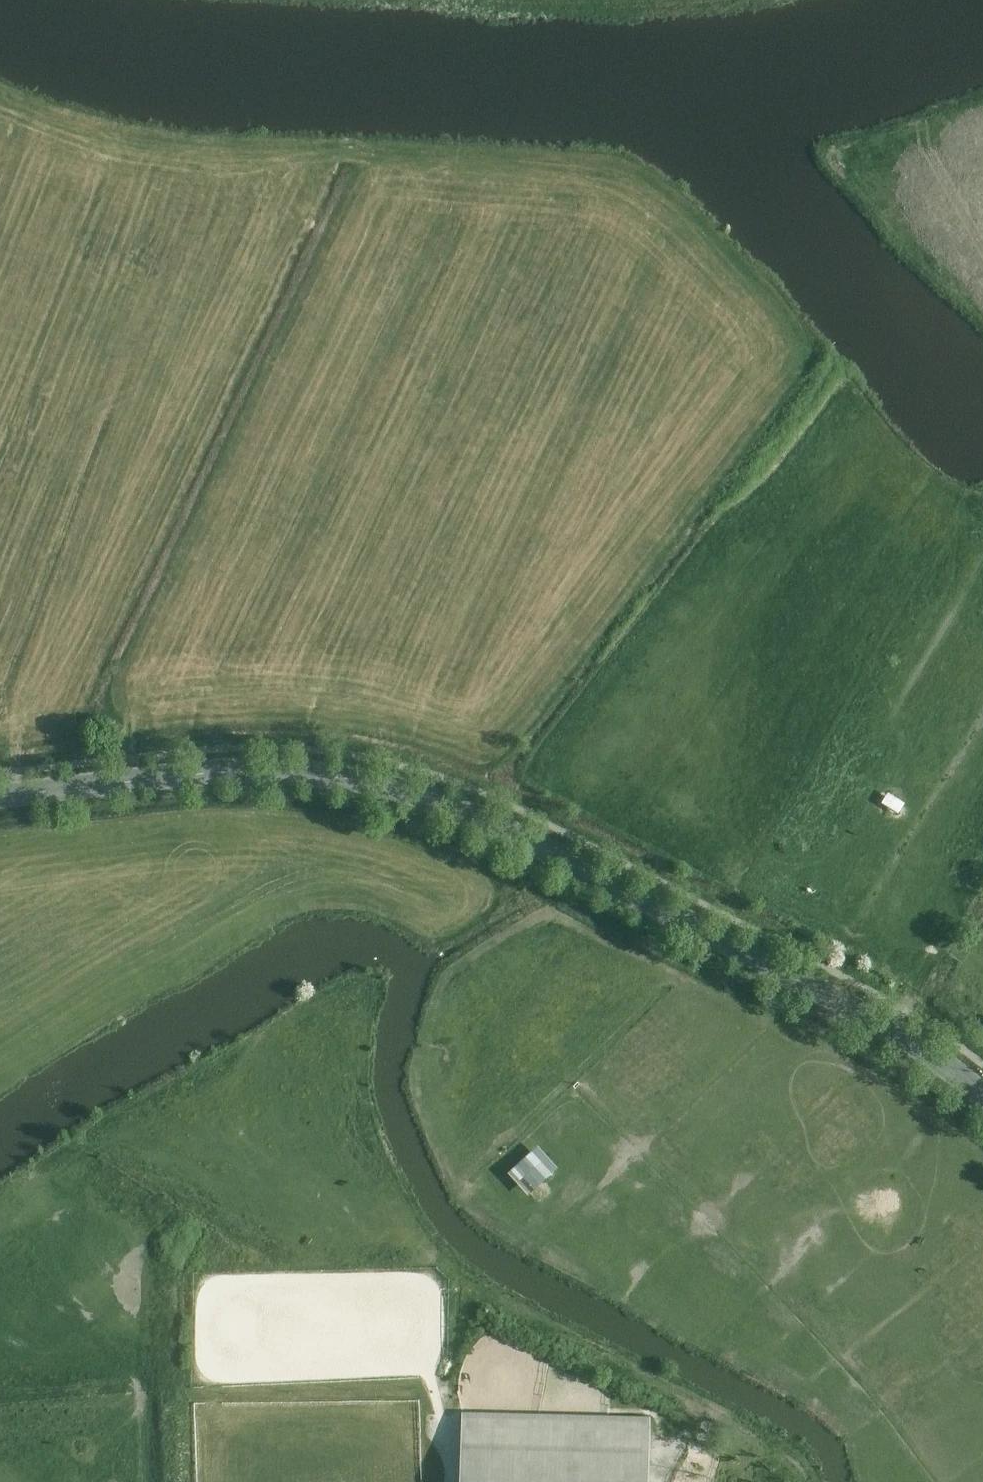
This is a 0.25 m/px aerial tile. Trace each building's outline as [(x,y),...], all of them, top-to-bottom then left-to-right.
[(891,787),(884,798),(901,810),(908,799),(891,787)] [(539,1148),(510,1174),(530,1196),(559,1170),(539,1148)] [(461,1412),(460,1481),(651,1481),(652,1415),(461,1412)]
